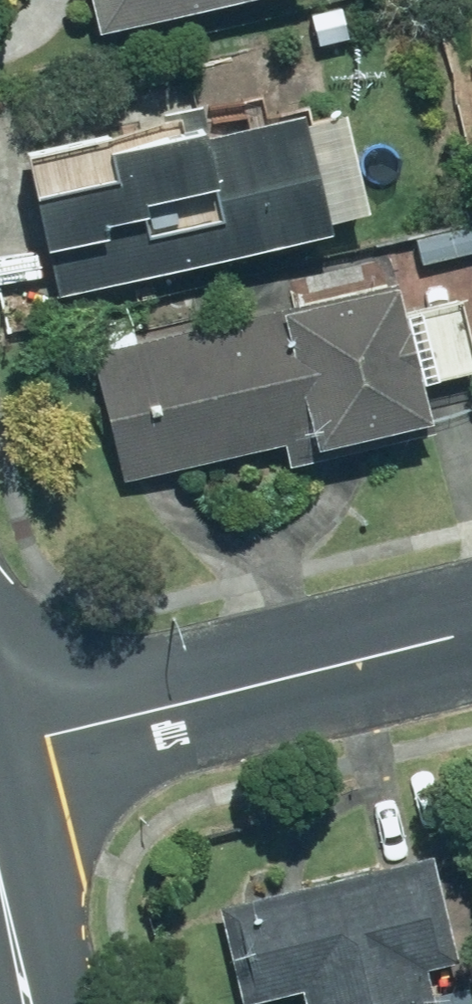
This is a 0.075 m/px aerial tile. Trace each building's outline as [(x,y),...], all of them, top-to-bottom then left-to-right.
[(90,41),(270,0),(81,0),(90,41)] [(52,300),(316,242),(314,230),(359,221),(336,115),(196,146),(193,135),(32,170),(39,201),(22,204),(33,256),(42,254),(52,300)] [(413,267),(471,255),(471,222),(407,235),(413,267)] [(113,481),(281,442),(287,470),(344,457),(343,450),(417,432),(408,391),(471,376),(471,367),(458,307),(396,322),(385,279),(138,337),(133,319),(96,327),(103,355),(84,359),(113,481)] [(213,907),(234,1001),(296,987),(300,1003),(429,1003),(421,966),(452,959),(430,859),(213,907)]
